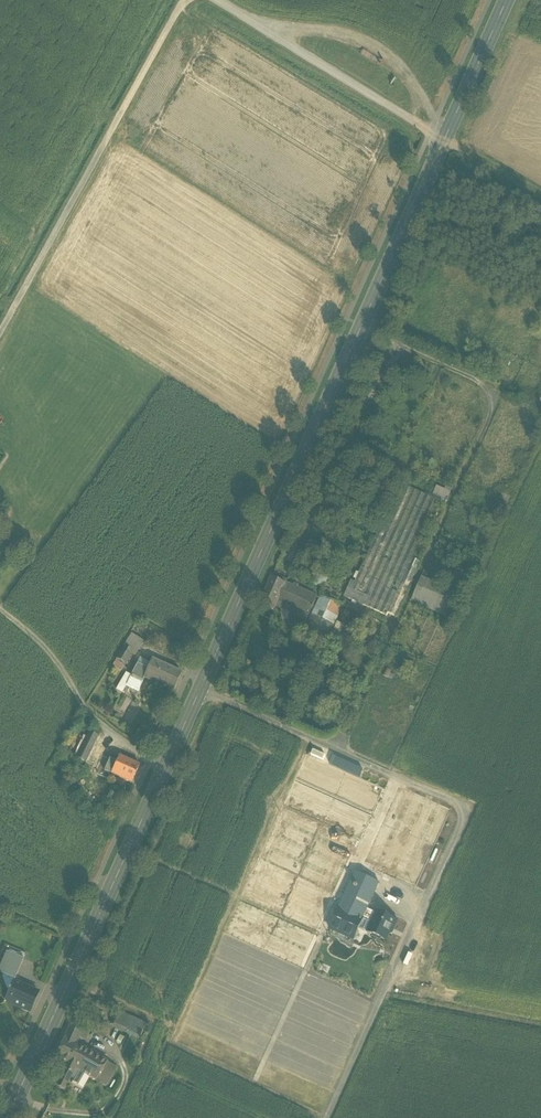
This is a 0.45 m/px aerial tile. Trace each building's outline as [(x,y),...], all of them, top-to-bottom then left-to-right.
[(348,599),(386,616),(387,614),(412,560),(438,501),(400,484),(355,584),(348,599)] [(412,560),(387,614),(395,617),(419,563),(412,560)] [(425,576),(416,596),(450,612),(459,592),(425,576)] [(285,584),(272,578),(269,584),(282,590),(285,584)] [(352,583),(346,598),(348,599),(355,584),(352,583)] [(282,590),(269,584),(260,604),(273,610),(278,600),(282,590)] [(299,591),(285,584),(282,590),(278,600),(292,606),(293,606),(299,591)] [(299,591),(293,606),(292,606),(289,613),(305,620),(315,598),(299,591)] [(319,601),(304,633),(316,639),(335,598),(321,592),(317,600),(319,601)] [(337,599),(318,639),(324,642),(343,602),(337,599)] [(132,633),(127,641),(139,648),(144,640),(132,633)] [(139,648),(127,641),(123,647),(131,653),(135,655),(139,648)] [(131,653),(123,647),(116,659),(116,660),(124,665),(131,653)] [(124,665),(116,660),(111,667),(119,672),(124,665)] [(181,674),(151,660),(146,670),(135,665),(129,676),(130,677),(130,678),(131,679),(132,678),(142,684),(144,679),(172,692),(181,674)] [(125,674),(120,683),(125,686),(130,678),(130,677),(129,676),(125,674)] [(130,678),(125,686),(137,693),(142,684),(132,678),(131,679),(130,678)] [(121,693),(125,686),(120,683),(116,690),(121,693)] [(94,748),(83,743),(76,759),(87,764),(94,748)] [(312,750),(310,755),(323,758),(324,754),(312,750)] [(328,765),(359,779),(365,768),(333,754),(328,765)] [(374,813),(385,790),(359,779),(328,765),(306,755),(296,778),(374,813)] [(139,766),(119,757),(116,763),(111,775),(131,784),(139,766)] [(116,763),(109,759),(104,771),(111,775),(116,763)] [(373,817),(294,781),(284,804),(362,840),(373,817)] [(391,793),(385,790),(374,813),(373,817),(362,840),(361,843),(337,894),(322,927),(329,930),(339,909),(355,873),(360,862),(391,793)] [(361,843),(283,807),(259,859),(337,894),(361,843)] [(360,862),(355,873),(379,883),(383,873),(360,862)] [(355,873),(339,909),(363,920),(367,910),(379,883),(355,873)] [(363,920),(339,909),(329,930),(353,941),(363,920)] [(397,922),(378,913),(377,914),(367,910),(363,920),(373,924),(368,933),(386,941),(392,928),(394,929),(397,922)] [(7,952),(0,968),(0,973),(3,975),(14,980),(23,959),(7,952)] [(38,993),(26,988),(13,983),(14,980),(3,975),(2,978),(6,989),(9,990),(5,1001),(17,1007),(30,1013),(38,993)] [(429,982),(409,978),(407,990),(427,994),(429,982)] [(132,1019),(119,1013),(113,1025),(126,1031),(132,1019)] [(83,1028),(71,1023),(67,1032),(79,1038),(83,1028)] [(79,1038),(67,1032),(54,1059),(66,1065),(67,1065),(76,1045),(79,1038)] [(88,1051),(76,1045),(67,1065),(75,1070),(77,1071),(88,1051)] [(107,1062),(88,1051),(77,1071),(95,1081),(105,1065),(107,1062)] [(66,1065),(55,1087),(64,1092),(75,1070),(67,1065),(66,1065)] [(105,1065),(95,1081),(105,1087),(115,1071),(105,1065)]
